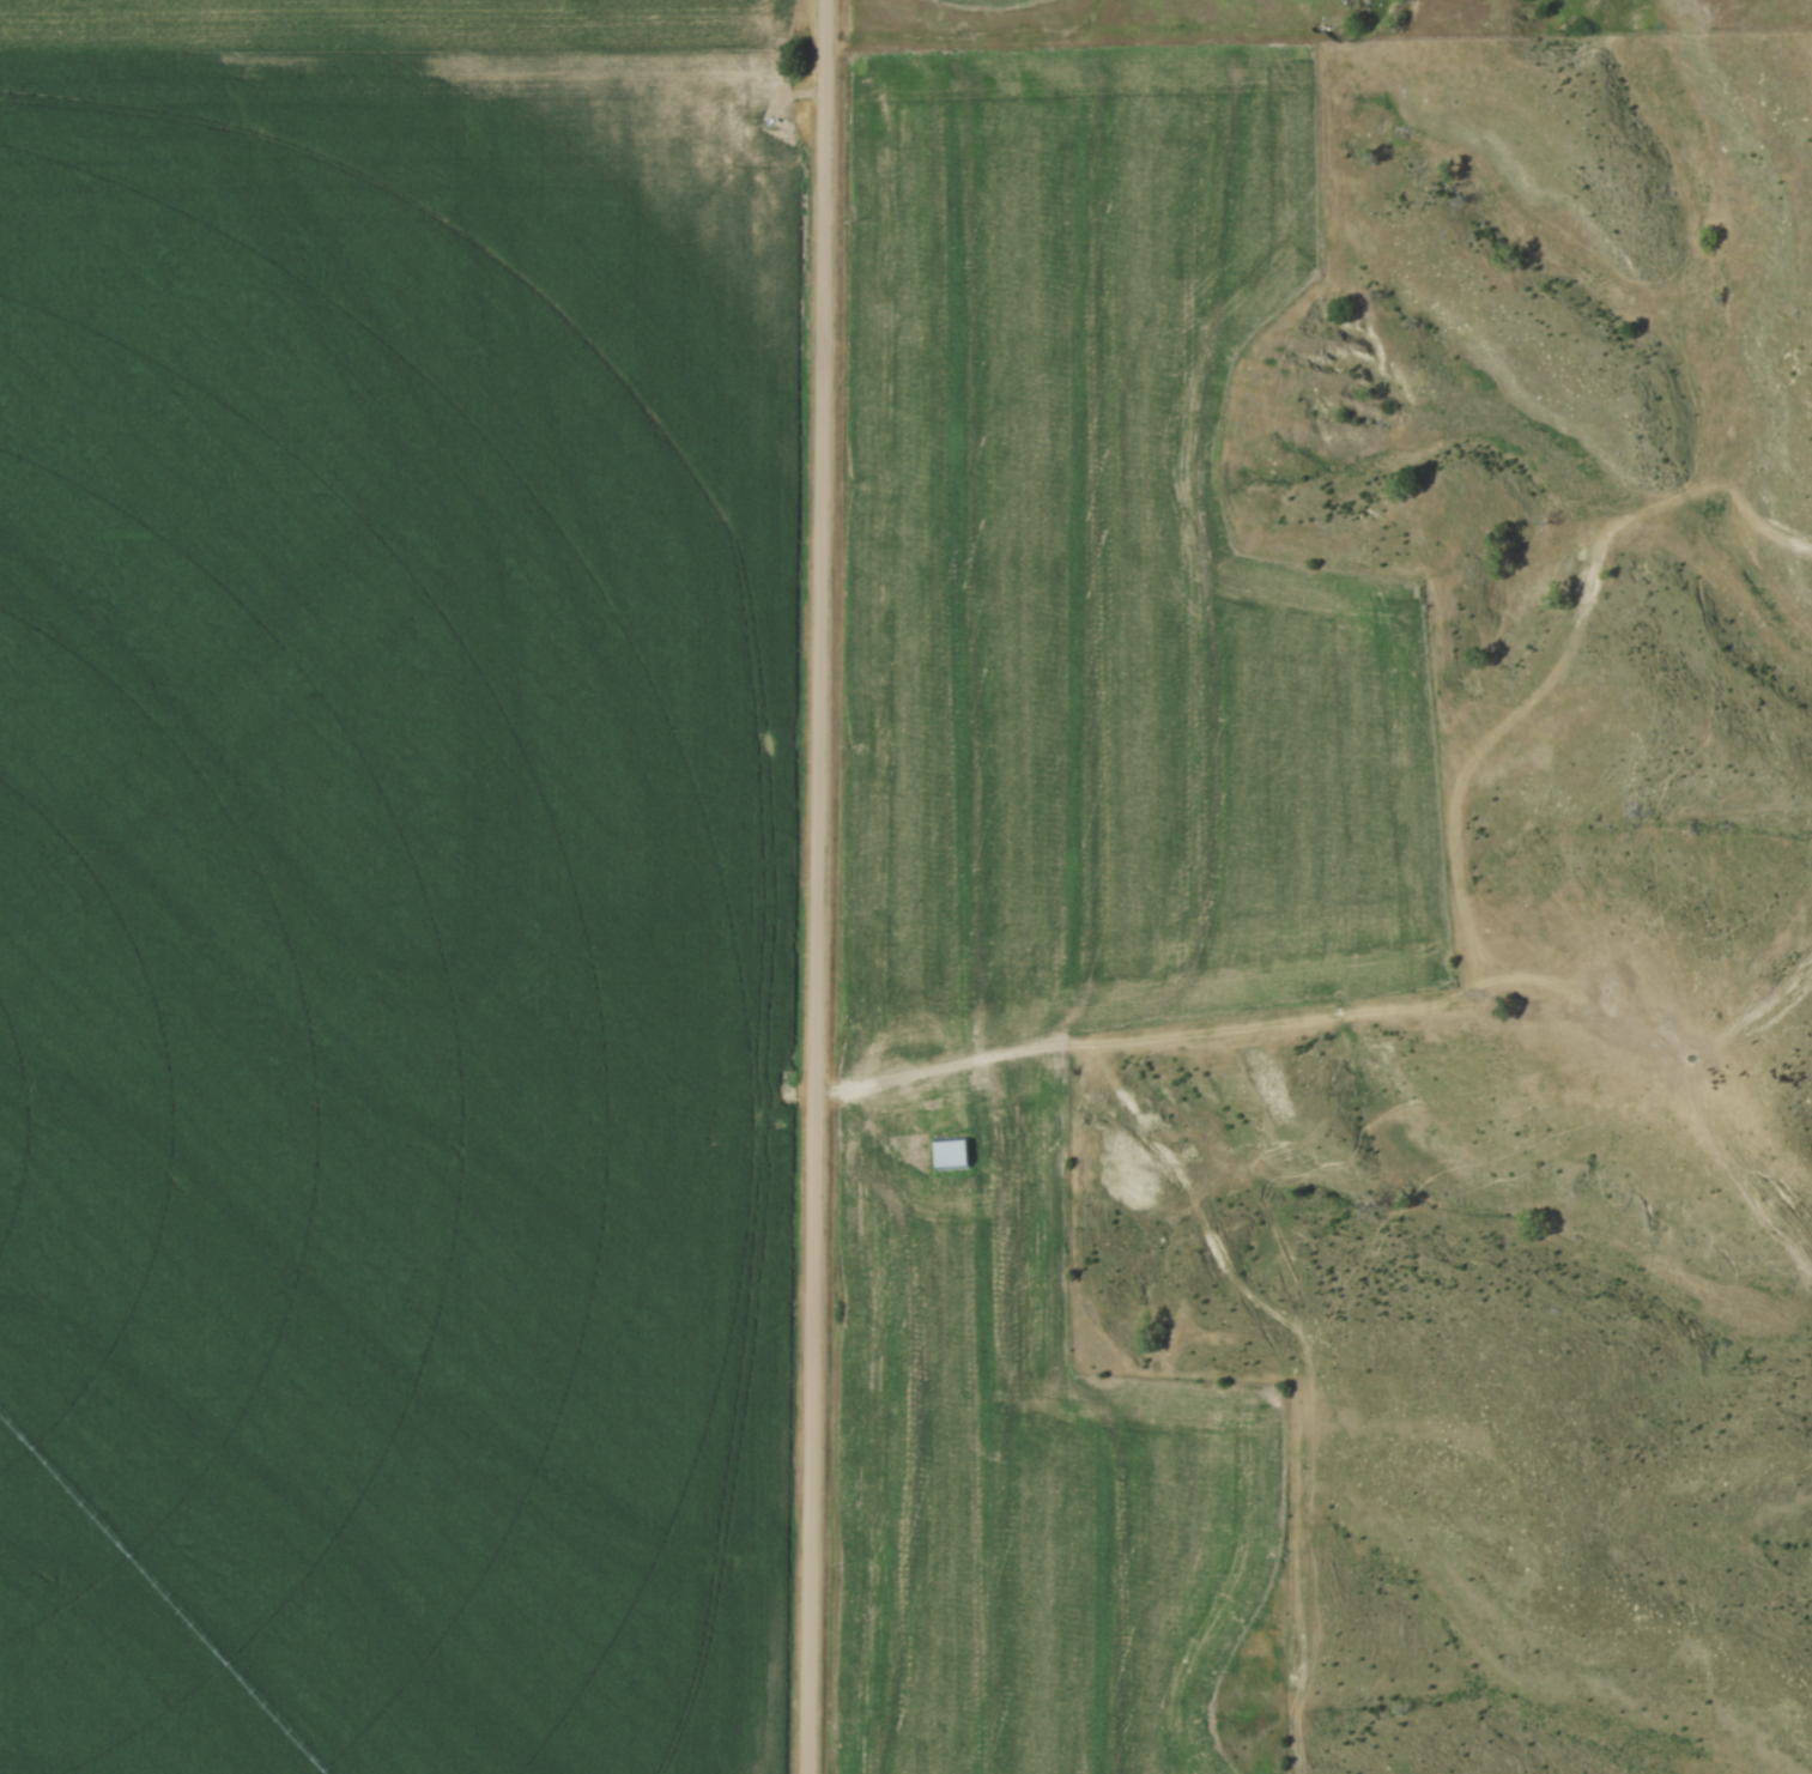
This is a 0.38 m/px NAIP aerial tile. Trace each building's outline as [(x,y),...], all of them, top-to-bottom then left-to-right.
[(964,1170),(964,1139),(928,1139),(929,1171),(964,1170)]
